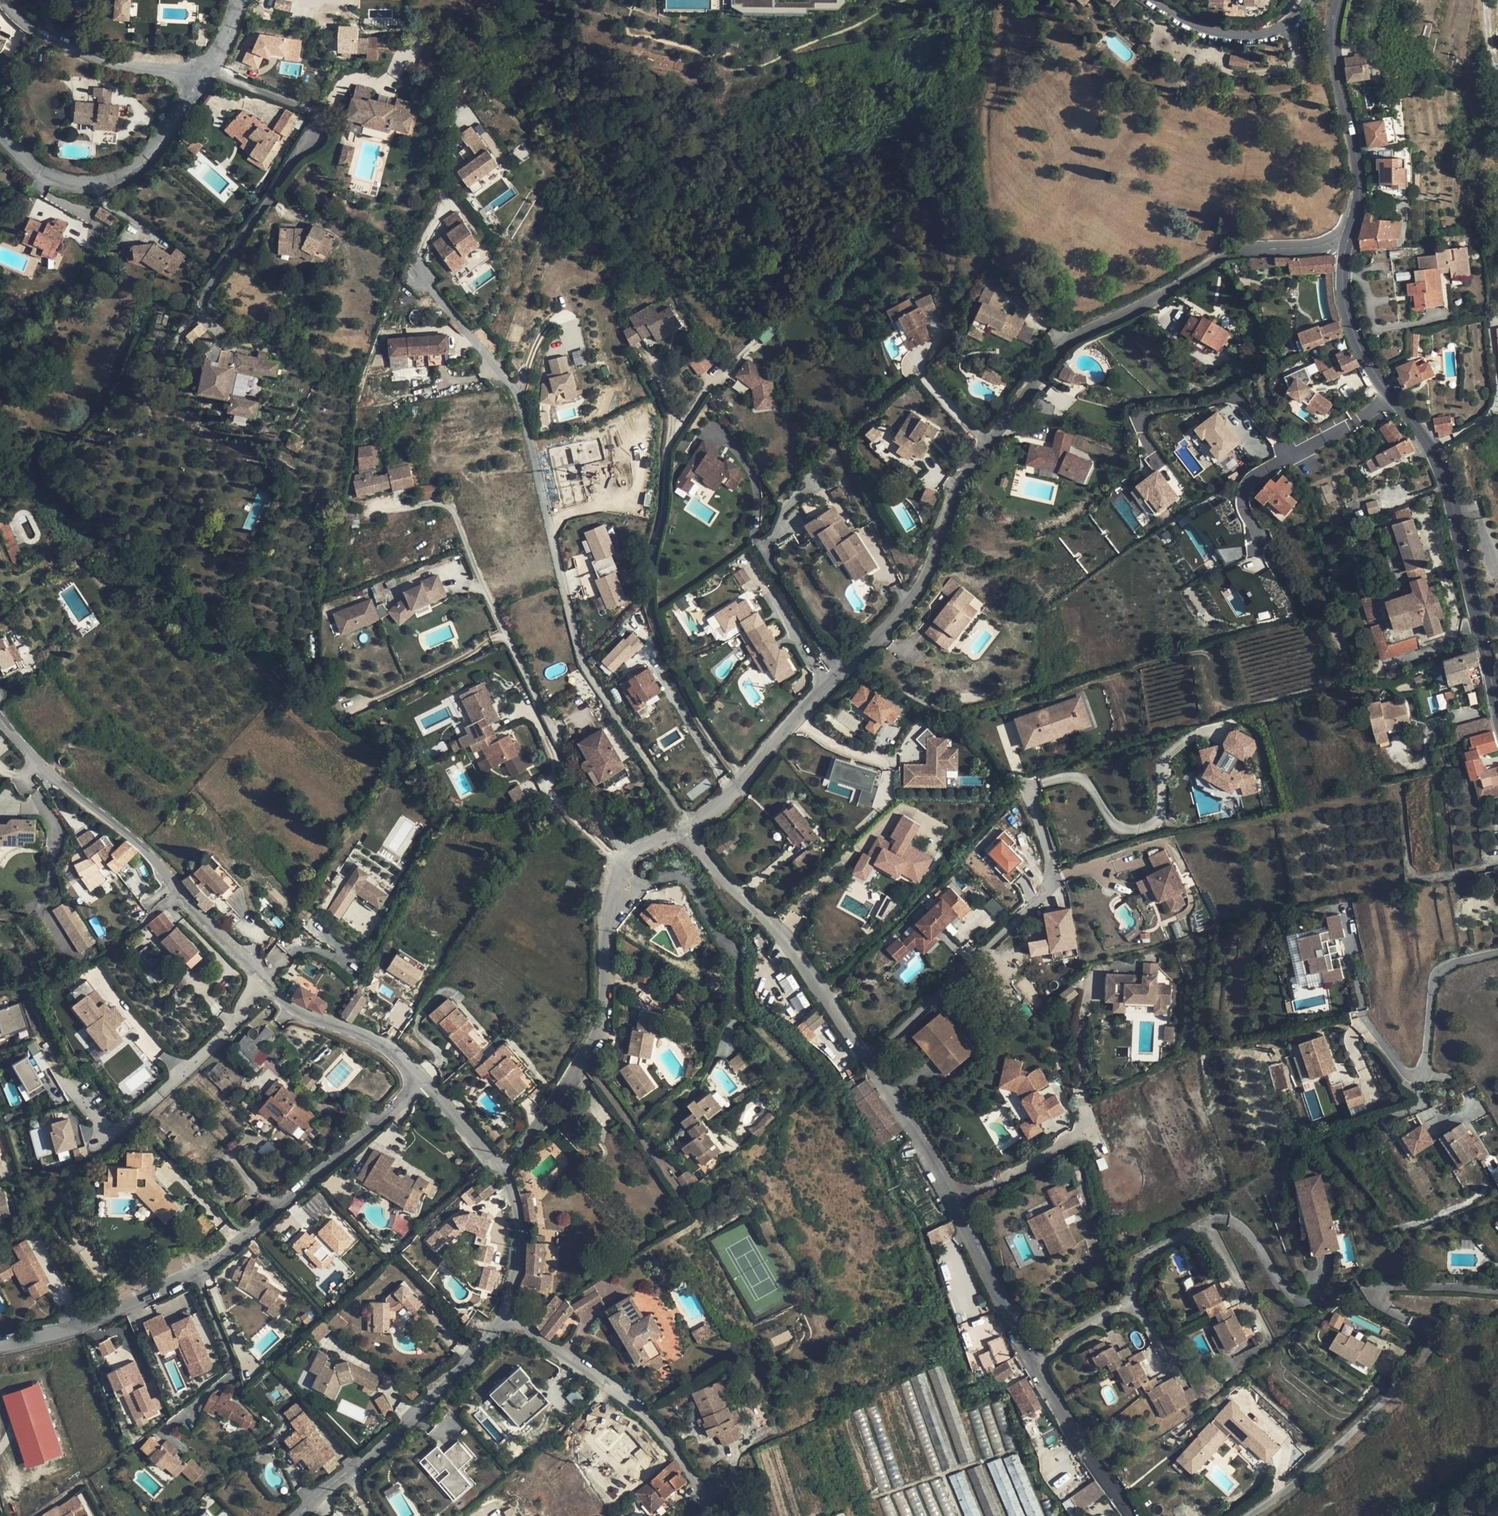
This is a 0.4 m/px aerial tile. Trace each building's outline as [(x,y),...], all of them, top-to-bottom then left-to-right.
[(131,0),(115,0),(115,21),(131,21),(131,0)] [(283,0),(271,0),(269,7),(291,12),(293,2),(283,0)] [(1224,0),(1210,0),(1209,10),(1224,10),(1224,0)] [(1224,10),(1224,15),(1245,15),(1246,10),(1237,9),(1238,5),(1246,5),(1263,6),(1264,0),(1224,0),(1224,10)] [(339,27),(338,51),(357,53),(358,37),(359,28),(339,27)] [(244,52),(242,65),(259,67),(261,56),(299,62),(302,39),(257,33),(254,53),(244,52)] [(378,38),(358,37),(357,53),(366,53),(366,59),(377,59),(378,38)] [(435,54),(422,52),(419,69),(432,71),(435,54)] [(1365,54),(1355,55),(1356,57),(1345,59),(1349,82),(1371,78),(1368,65),(1367,65),(1365,54)] [(1249,59),(1230,55),(1228,64),(1247,68),(1249,59)] [(1388,83),(1384,83),(1379,83),(1377,83),(1378,98),(1388,98),(1388,83)] [(373,89),(356,85),(347,118),(348,119),(364,122),(363,124),(389,131),(390,127),(408,132),(413,115),(409,114),(412,103),(396,99),(395,106),(387,104),(389,97),(380,95),(378,102),(370,100),(373,89)] [(112,89),(94,87),(93,96),(99,96),(98,101),(106,102),(106,97),(111,98),(112,89)] [(98,104),(75,102),(74,122),(94,124),(118,127),(120,106),(110,105),(105,105),(98,104)] [(286,110),(281,118),(294,126),(299,118),(286,110)] [(251,118),(243,111),(229,124),(238,132),(235,135),(243,143),(245,141),(255,147),(250,154),(260,161),(258,165),(266,170),(273,158),(268,155),(277,140),(280,136),(270,130),(268,133),(258,126),(261,123),(253,116),(251,118)] [(1369,147),(1398,142),(1394,117),(1383,118),(1383,122),(1365,125),(1369,147)] [(294,126),(281,118),(274,129),(281,134),(286,137),(294,126)] [(363,124),(364,122),(348,119),(345,130),(361,134),(363,124)] [(261,123),(258,126),(268,133),(270,130),(261,123)] [(238,132),(229,124),(225,130),(233,137),(235,135),(238,132)] [(459,134),(468,145),(477,158),(468,164),(458,171),(467,184),(496,163),(471,127),(459,134)] [(286,137),(281,134),(280,136),(277,140),(281,142),(282,139),(285,140),(286,137)] [(193,141),(187,136),(182,141),(189,147),(193,141)] [(355,148),(344,145),(339,164),(350,166),(355,148)] [(477,158),(468,145),(459,152),(468,164),(477,158)] [(260,161),(250,154),(248,158),(258,165),(260,161)] [(1378,160),(1378,169),(1381,169),(1381,184),(1393,184),(1393,188),(1407,188),(1406,159),(1378,160)] [(3,170),(0,173),(0,181),(3,184),(10,177),(3,170)] [(14,181),(10,177),(3,184),(6,188),(14,181)] [(330,189),(327,196),(338,200),(341,194),(330,189)] [(1361,250),(1398,246),(1402,217),(1393,216),(1392,221),(1377,220),(1379,209),(1368,206),(1360,240),(1361,250)] [(117,217),(100,207),(95,216),(111,226),(117,217)] [(477,243),(455,212),(444,220),(451,230),(434,243),(453,270),(467,260),(462,253),(477,243)] [(47,226),(30,219),(25,230),(27,231),(23,242),(34,247),(35,244),(45,248),(42,254),(52,258),(57,247),(58,248),(66,228),(65,227),(66,224),(57,220),(53,221),(55,225),(53,229),(47,226)] [(295,230),(280,229),(278,253),(294,254),(294,247),(301,248),(315,255),(317,250),(326,255),(333,242),(324,237),(326,232),(313,225),(310,231),(308,235),(294,234),(295,230)] [(154,244),(127,247),(128,260),(143,260),(157,269),(162,273),(165,268),(174,274),(189,253),(178,245),(170,256),(154,244)] [(301,248),(294,247),(294,254),(301,255),(312,261),(315,255),(301,248)] [(1436,255),(1419,257),(1421,271),(1415,271),(1416,284),(1408,285),(1409,295),(1414,295),(1416,308),(1437,306),(1436,292),(1438,292),(1436,269),(1438,269),(1451,267),(1452,278),(1470,276),(1467,247),(1436,251),(1436,255)] [(1263,257),(1250,258),(1252,269),(1259,268),(1276,266),(1276,265),(1290,265),(1291,274),(1326,272),(1333,272),(1336,271),(1335,255),(1300,259),(1263,257)] [(156,270),(157,269),(143,260),(128,260),(128,262),(156,270)] [(165,268),(162,273),(170,279),(174,274),(165,268)] [(1326,272),(1328,296),(1329,305),(1334,323),(1338,321),(1341,320),(1336,302),(1335,300),(1334,287),(1333,272),(1326,272)] [(1006,289),(989,279),(984,286),(987,288),(1001,296),(1006,289)] [(1001,296),(987,288),(979,302),(982,304),(999,311),(1006,299),(1004,298),(1001,296)] [(930,295),(915,302),(918,307),(923,315),(936,309),(930,295)] [(921,320),(924,318),(923,315),(918,307),(914,310),(908,299),(887,310),(893,321),(900,318),(910,338),(911,338),(913,337),(918,345),(931,338),(924,325),(921,320)] [(634,325),(624,331),(631,346),(652,333),(656,341),(670,333),(666,327),(678,320),(670,307),(659,314),(653,304),(630,318),(634,325)] [(999,311),(982,304),(971,326),(986,333),(988,328),(990,323),(1018,337),(1028,316),(1016,310),(1012,318),(999,311)] [(1195,312),(1193,316),(1202,322),(1204,318),(1195,312)] [(1185,329),(1183,333),(1192,338),(1194,335),(1210,345),(1219,350),(1223,343),(1229,332),(1215,324),(1210,321),(1204,318),(1202,322),(1193,316),(1190,320),(1187,318),(1182,327),(1185,329)] [(678,320),(666,327),(670,333),(682,326),(678,320)] [(1301,340),(1305,350),(1343,334),(1338,321),(1334,323),(1320,328),(1319,326),(1299,333),(1301,340)] [(185,335),(191,343),(206,330),(200,323),(185,335)] [(988,328),(1016,341),(1018,337),(990,323),(988,328)] [(982,340),(986,333),(971,326),(968,333),(982,340)] [(1409,356),(1418,356),(1419,331),(1410,331),(1409,356)] [(257,358),(222,351),(206,332),(195,342),(207,356),(206,360),(199,393),(231,400),(228,412),(252,416),(255,417),(259,401),(233,395),(238,372),(276,379),(279,363),(267,360),(268,354),(258,352),(257,358)] [(1229,332),(1223,343),(1227,346),(1233,334),(1229,332)] [(389,339),(390,356),(448,352),(447,335),(389,339)] [(1192,338),(1190,342),(1206,351),(1210,345),(1194,335),(1192,338)] [(910,338),(904,341),(909,350),(918,345),(913,337),(911,338),(910,338)] [(1305,350),(1301,340),(1296,342),(1300,352),(1305,350)] [(1274,348),(1269,351),(1275,360),(1280,358),(1274,348)] [(581,350),(572,353),(575,365),(584,363),(581,350)] [(1343,351),(1337,354),(1337,355),(1340,361),(1341,363),(1345,373),(1360,365),(1353,353),(1345,357),(1344,354),(1343,351)] [(701,352),(691,359),(703,376),(713,369),(701,352)] [(551,382),(544,384),(543,401),(554,402),(554,393),(564,391),(566,399),(577,396),(571,373),(570,374),(565,356),(549,360),(554,378),(550,379),(551,382)] [(1330,369),(1322,356),(1315,360),(1323,372),(1330,369)] [(1403,377),(1400,378),(1404,388),(1434,374),(1429,363),(1426,364),(1423,357),(1399,368),(1403,377)] [(691,359),(689,361),(701,377),(703,376),(691,359)] [(756,409),(776,406),(771,377),(748,360),(736,376),(753,388),(756,409)] [(1432,362),(1429,363),(1434,374),(1438,372),(1439,371),(1440,370),(1441,368),(1441,366),(1441,365),(1441,363),(1439,362),(1438,361),(1436,361),(1432,362)] [(1341,363),(1330,369),(1323,372),(1328,381),(1345,373),(1341,363)] [(1004,376),(986,368),(982,377),(1000,385),(1000,384),(1002,379),(1004,376)] [(1298,379),(1307,385),(1311,380),(1305,368),(1285,377),(1291,389),(1298,379)] [(1074,375),(1071,383),(1080,385),(1080,382),(1084,383),(1087,383),(1086,376),(1081,376),(1077,375),(1076,374),(1074,375)] [(1311,388),(1307,385),(1298,379),(1291,389),(1288,392),(1302,401),(1311,388)] [(1317,393),(1309,404),(1317,410),(1325,416),(1333,404),(1317,393)] [(1034,409),(1051,415),(1055,406),(1038,400),(1034,409)] [(1317,410),(1309,404),(1306,408),(1314,414),(1317,410)] [(1232,447),(1243,439),(1219,409),(1196,426),(1205,437),(1208,435),(1215,444),(1212,446),(1220,457),(1232,447)] [(252,416),(231,412),(230,420),(250,425),(252,416)] [(922,418),(912,412),(910,416),(911,416),(909,419),(908,418),(903,425),(905,430),(906,431),(905,432),(900,430),(900,429),(893,440),(901,446),(903,447),(905,444),(912,449),(911,452),(921,459),(928,448),(922,437),(924,433),(931,438),(933,434),(934,435),(938,429),(930,423),(929,425),(921,419),(922,418)] [(1437,431),(1452,428),(1450,416),(1435,419),(1437,431)] [(1391,420),(1380,428),(1393,447),(1409,438),(1410,438),(1406,432),(1401,435),(1391,420)] [(884,431),(876,424),(873,427),(880,434),(884,431)] [(1205,437),(1196,426),(1192,429),(1198,436),(1196,438),(1209,455),(1212,453),(1219,463),(1223,460),(1224,462),(1236,453),(1232,447),(1220,457),(1212,446),(1215,444),(1208,435),(1205,437)] [(880,434),(873,427),(865,434),(873,443),(881,435),(880,434)] [(1057,432),(1054,444),(1069,448),(1072,435),(1057,432)] [(1393,447),(1366,460),(1373,473),(1416,450),(1409,438),(1393,447)] [(688,465),(687,467),(677,482),(676,484),(678,485),(688,492),(694,482),(689,479),(695,470),(705,477),(703,480),(717,489),(722,482),(726,485),(727,484),(729,486),(735,490),(742,480),(744,476),(745,474),(744,473),(737,468),(738,466),(727,459),(724,463),(714,457),(719,450),(704,440),(688,464),(688,465)] [(360,447),(360,467),(379,465),(378,455),(382,454),(381,444),(360,447)] [(903,447),(901,446),(897,452),(908,459),(912,453),(911,452),(912,449),(905,444),(903,447)] [(1053,449),(1032,444),(1029,455),(1042,458),(1040,468),(1059,472),(1085,483),(1094,464),(1068,453),(1053,449)] [(1054,444),(1053,449),(1068,453),(1069,448),(1054,444)] [(1029,455),(1027,465),(1040,468),(1042,458),(1029,455)] [(1167,463),(1147,478),(1157,491),(1162,487),(1173,501),(1187,489),(1167,463)] [(409,466),(388,471),(389,474),(392,486),(392,490),(414,485),(409,466)] [(392,486),(389,474),(374,477),(373,472),(355,475),(355,481),(354,481),(357,495),(374,491),(382,489),(387,488),(392,486)] [(1272,479),(1256,497),(1265,504),(1269,500),(1286,515),(1297,501),(1289,495),(1296,486),(1284,476),(1277,483),(1272,479)] [(1157,491),(1147,478),(1139,485),(1159,511),(1173,501),(1162,487),(1157,491)] [(434,485),(419,487),(421,498),(436,495),(434,485)] [(939,494),(926,488),(920,500),(933,506),(939,494)] [(1136,488),(1131,491),(1145,515),(1150,512),(1136,488)] [(1207,529),(1219,547),(1248,544),(1250,544),(1251,543),(1252,541),(1252,539),(1252,538),(1251,535),(1245,524),(1245,531),(1241,523),(1239,524),(1235,519),(1230,522),(1227,516),(1235,512),(1228,500),(1192,522),(1201,532),(1207,529)] [(1269,500),(1265,504),(1282,519),(1286,515),(1269,500)] [(1378,500),(1366,503),(1369,514),(1381,511),(1378,500)] [(834,507),(831,508),(838,521),(841,519),(834,507)] [(834,546),(842,541),(831,525),(838,521),(831,508),(805,525),(813,537),(819,533),(829,550),(834,546)] [(1397,517),(1399,523),(1412,519),(1409,508),(1396,512),(1397,517)] [(1399,523),(1397,517),(1385,521),(1387,527),(1399,523)] [(852,535),(841,519),(838,521),(831,525),(842,541),(852,535)] [(1397,537),(1408,570),(1411,569),(1415,581),(1411,582),(1415,594),(1387,603),(1396,631),(1425,622),(1429,635),(1442,631),(1438,617),(1443,616),(1434,588),(1429,589),(1425,578),(1421,579),(1417,567),(1428,564),(1424,553),(1419,554),(1412,533),(1417,531),(1413,519),(1412,519),(1399,523),(1387,527),(1390,539),(1397,537)] [(0,524),(0,534),(6,549),(17,545),(7,521),(2,523),(0,524)] [(604,524),(584,532),(596,560),(592,562),(599,578),(596,580),(606,604),(626,596),(615,571),(618,570),(612,556),(616,554),(604,524)] [(1417,531),(1412,533),(1419,554),(1424,553),(1417,531)] [(842,541),(834,546),(844,562),(856,581),(877,567),(871,557),(868,559),(864,554),(868,552),(855,533),(852,535),(842,541)] [(24,562),(17,545),(6,549),(12,567),(24,562)] [(844,562),(834,546),(829,550),(839,565),(844,562)] [(751,577),(744,565),(733,571),(740,583),(751,577)] [(413,610),(413,609),(414,609),(428,603),(446,595),(438,575),(420,583),(421,585),(405,592),(407,596),(389,612),(398,623),(413,610)] [(974,596),(951,578),(941,590),(953,599),(926,633),(940,644),(949,633),(956,638),(972,618),(963,611),(969,603),(974,596)] [(1373,595),(1362,598),(1369,621),(1380,617),(1373,595)] [(676,602),(681,611),(689,606),(684,597),(676,602)] [(371,599),(335,613),(343,634),(379,621),(374,608),(371,599)] [(746,629),(762,620),(757,612),(755,613),(747,599),(733,608),(729,610),(727,607),(715,614),(722,625),(727,622),(730,629),(741,622),(746,629)] [(428,603),(414,609),(415,611),(429,605),(428,603)] [(963,611),(972,618),(978,611),(969,603),(963,611)] [(374,608),(379,621),(389,612),(383,604),(374,608)] [(413,610),(398,623),(400,624),(414,612),(413,610)] [(644,625),(640,615),(623,629),(625,635),(644,625)] [(776,641),(762,620),(746,629),(760,652),(774,642),(776,641)] [(727,622),(722,625),(726,632),(730,629),(727,622)] [(1382,623),(1371,626),(1378,648),(1389,645),(1382,623)] [(645,643),(634,632),(616,650),(624,658),(626,661),(645,643)] [(949,633),(940,644),(947,650),(956,638),(949,633)] [(0,666),(4,673),(20,665),(18,661),(17,660),(15,661),(7,647),(10,646),(9,644),(5,636),(0,639),(0,666)] [(1389,645),(1378,648),(1382,660),(1421,648),(1417,636),(1389,645)] [(13,642),(9,644),(10,646),(7,647),(15,661),(17,660),(18,661),(22,659),(13,642)] [(770,668),(775,675),(783,670),(787,677),(794,672),(786,658),(781,650),(780,649),(779,649),(774,642),(760,652),(753,656),(757,663),(764,659),(770,668)] [(790,656),(785,648),(781,650),(786,658),(790,656)] [(616,650),(611,654),(619,663),(624,658),(616,650)] [(1447,675),(1450,685),(1463,681),(1466,690),(1475,687),(1484,684),(1483,675),(1484,675),(1481,663),(1480,663),(1477,650),(1445,661),(1444,661),(1445,665),(1447,675)] [(764,659),(757,663),(763,672),(770,668),(764,659)] [(640,716),(640,718),(650,711),(649,709),(644,701),(650,698),(660,691),(653,680),(655,679),(648,668),(646,669),(644,665),(627,675),(628,677),(619,683),(623,690),(628,697),(636,711),(634,713),(637,718),(640,716)] [(787,677),(783,670),(775,675),(778,682),(787,677)] [(484,681),(480,683),(483,689),(490,704),(492,703),(495,702),(484,681)] [(472,694),(483,689),(480,683),(469,689),(472,694)] [(860,687),(848,704),(871,719),(879,724),(882,720),(890,725),(899,713),(860,687)] [(467,697),(462,700),(474,724),(478,732),(475,734),(479,741),(490,736),(491,736),(495,734),(490,723),(499,719),(492,703),(490,704),(483,689),(472,694),(471,695),(467,697)] [(620,692),(624,700),(628,697),(623,690),(620,692)] [(1082,696),(1066,702),(1068,707),(1076,728),(1077,732),(1093,726),(1082,696)] [(649,709),(655,705),(650,698),(644,701),(649,709)] [(1381,701),(1368,704),(1377,743),(1389,740),(1388,735),(1401,732),(1400,727),(1411,725),(1406,703),(1395,705),(1383,708),(1382,703),(1381,701)] [(1023,718),(1024,722),(1068,707),(1066,702),(1023,718)] [(1024,722),(1032,744),(1076,728),(1068,707),(1024,722)] [(1470,737),(1494,731),(1490,717),(1455,726),(1459,740),(1470,737)] [(1023,718),(1016,720),(1027,750),(1034,748),(1032,744),(1024,722),(1023,718)] [(872,735),(879,724),(871,719),(864,729),(872,735)] [(478,732),(474,724),(465,728),(468,735),(459,740),(463,749),(479,741),(475,734),(478,732)] [(468,735),(465,728),(455,733),(459,740),(468,735)] [(1032,744),(1034,748),(1077,732),(1076,728),(1032,744)] [(589,759),(584,762),(583,765),(586,770),(589,771),(590,770),(594,767),(602,779),(602,780),(602,779),(608,788),(630,774),(624,766),(625,765),(602,729),(579,743),(589,759)] [(929,731),(916,740),(926,752),(928,750),(930,753),(927,768),(902,764),(899,783),(925,787),(925,784),(937,786),(940,768),(952,770),(954,757),(944,755),(946,744),(938,743),(929,731)] [(1470,746),(1471,750),(1466,751),(1468,760),(1466,760),(1472,780),(1474,779),(1481,777),(1484,787),(1497,783),(1497,766),(1484,770),(1479,754),(1497,749),(1497,745),(1494,731),(1470,737),(1472,745),(1470,746)] [(1207,775),(1236,791),(1242,790),(1244,798),(1260,794),(1250,760),(1256,748),(1254,742),(1236,733),(1231,735),(1224,746),(1200,754),(1207,775)] [(494,742),(491,736),(490,736),(479,741),(482,748),(486,746),(490,755),(494,753),(495,755),(491,757),(488,758),(493,767),(505,761),(512,777),(527,770),(526,768),(533,764),(527,750),(523,752),(518,754),(509,735),(494,742)] [(463,749),(459,740),(450,745),(454,753),(463,749)] [(517,741),(513,743),(518,754),(523,752),(517,741)] [(486,746),(482,748),(487,758),(488,757),(488,758),(491,757),(490,755),(486,746)] [(477,763),(482,772),(493,767),(488,758),(488,757),(487,758),(477,763)] [(831,779),(864,789),(871,791),(873,783),(877,772),(837,759),(831,779)] [(594,767),(590,770),(598,781),(602,779),(594,767)] [(1234,796),(1236,791),(1207,775),(1204,780),(1234,796)] [(1481,777),(1474,779),(1479,802),(1488,800),(1481,777)] [(871,791),(864,789),(860,802),(874,806),(881,786),(873,783),(871,791)] [(1484,787),(1488,800),(1497,797),(1497,783),(1484,787)] [(518,785),(508,791),(515,804),(526,798),(518,785)] [(775,818),(797,844),(802,840),(808,845),(818,836),(808,824),(809,823),(794,805),(788,810),(786,808),(775,818)] [(910,844),(920,825),(904,816),(890,843),(879,836),(868,856),(865,854),(854,874),(868,882),(877,865),(901,878),(903,874),(921,883),(934,858),(910,844)] [(24,840),(35,840),(35,820),(14,819),(12,819),(11,820),(10,821),(9,821),(8,824),(0,824),(0,864),(3,859),(6,855),(10,852),(14,849),(19,848),(22,847),(24,847),(24,840)] [(89,831),(77,838),(84,850),(96,842),(89,831)] [(1010,885),(1021,876),(1016,869),(1022,863),(1010,849),(1015,845),(1005,832),(992,843),(995,847),(988,853),(1005,874),(1003,876),(1010,885)] [(96,842),(84,850),(89,857),(92,856),(106,844),(105,844),(109,841),(104,835),(96,842)] [(134,846),(126,840),(112,852),(122,865),(138,849),(134,846)] [(74,864),(83,879),(90,891),(105,879),(99,870),(106,866),(108,869),(111,866),(116,871),(122,865),(112,852),(106,844),(92,856),(89,857),(74,864)] [(809,851),(814,857),(818,854),(813,848),(809,851)] [(89,857),(84,850),(74,856),(73,857),(72,858),(73,859),(74,864),(89,857)] [(794,862),(800,869),(814,857),(809,851),(808,850),(794,862)] [(1158,873),(1173,866),(1167,851),(1151,858),(1158,873)] [(215,889),(221,895),(231,886),(215,870),(220,864),(212,856),(197,869),(194,871),(182,881),(200,901),(197,903),(205,911),(214,902),(208,896),(215,889)] [(241,886),(220,864),(215,870),(231,886),(221,895),(226,901),(241,886)] [(108,869),(106,866),(99,870),(105,879),(112,874),(108,869)] [(1182,884),(1173,866),(1158,873),(1146,878),(1151,889),(1154,888),(1161,902),(1166,899),(1172,911),(1185,905),(1179,894),(1176,887),(1182,884)] [(357,868),(342,890),(353,897),(356,893),(378,907),(387,894),(364,880),(367,875),(357,868)] [(1144,893),(1151,889),(1146,878),(1139,881),(1144,893)] [(1185,891),(1182,884),(1176,887),(1179,894),(1185,891)] [(938,904),(930,912),(945,927),(958,916),(968,906),(951,888),(937,902),(938,904)] [(1161,902),(1154,888),(1151,889),(1158,904),(1161,902)] [(375,912),(378,907),(356,893),(353,897),(375,912)] [(884,918),(901,902),(890,896),(879,914),(884,918)] [(97,941),(77,909),(71,912),(64,902),(53,910),(79,953),(97,941)] [(304,923),(313,912),(303,903),(293,914),(304,923)] [(671,924),(684,949),(700,940),(683,907),(672,906),(664,906),(653,905),(642,914),(653,928),(660,923),(671,924)] [(971,909),(968,906),(958,916),(961,919),(971,909)] [(1069,910),(1044,916),(1053,953),(1077,948),(1069,910)] [(163,911),(149,923),(160,936),(174,924),(163,911)] [(945,927),(930,912),(917,924),(920,927),(909,937),(916,945),(918,944),(925,945),(926,946),(936,936),(945,927)] [(998,923),(990,915),(981,924),(989,932),(998,923)] [(1341,918),(1327,921),(1330,935),(1332,944),(1345,942),(1341,918)] [(163,940),(186,964),(187,963),(198,953),(199,952),(177,927),(163,940)] [(1330,935),(1299,941),(1306,978),(1321,975),(1323,986),(1342,982),(1338,962),(1331,964),(1327,945),(1332,944),(1330,935)] [(936,936),(926,946),(929,949),(939,940),(936,936)] [(898,939),(887,951),(898,963),(916,945),(909,937),(902,944),(898,939)] [(918,944),(916,945),(925,954),(929,949),(926,946),(925,945),(918,944)] [(1077,948),(1053,953),(1054,962),(1079,957),(1077,948)] [(198,953),(187,963),(192,968),(203,959),(198,953)] [(413,988),(423,972),(396,954),(386,970),(413,988)] [(163,955),(155,962),(159,966),(151,972),(148,968),(143,973),(147,976),(145,977),(153,987),(157,983),(161,988),(171,979),(168,975),(174,970),(172,966),(163,955)] [(1144,964),(1143,977),(1156,977),(1157,965),(1144,964)] [(652,974),(639,972),(636,991),(648,994),(652,974)] [(791,974),(779,982),(787,995),(799,987),(791,974)] [(1106,1002),(1114,1002),(1166,1004),(1170,1004),(1171,986),(1156,986),(1156,977),(1143,977),(1143,985),(1134,985),(1134,976),(1107,975),(1106,1002)] [(75,986),(82,997),(99,986),(92,976),(75,986)] [(1143,985),(1143,977),(1134,976),(1134,985),(1143,985)] [(314,994),(301,985),(293,998),(298,1002),(306,1006),(322,1013),(327,1003),(314,994)] [(82,997),(76,1000),(89,1022),(87,1024),(103,1050),(121,1040),(120,1038),(132,1031),(125,1020),(121,1022),(112,1008),(99,986),(82,997)] [(1073,987),(1062,996),(1068,1003),(1079,994),(1073,987)] [(222,993),(217,988),(212,993),(217,998),(222,993)] [(367,999),(356,991),(340,1015),(352,1022),(367,999)] [(789,999),(797,1012),(809,1005),(802,992),(789,999)] [(488,1042),(448,998),(429,1014),(439,1024),(441,1022),(451,1034),(456,1031),(462,1038),(456,1043),(470,1058),(479,1050),(488,1042)] [(11,1035),(10,1032),(28,1026),(20,1002),(0,1009),(0,1038),(11,1035)] [(1166,1004),(1114,1002),(1114,1012),(1125,1013),(1125,1006),(1155,1008),(1154,1014),(1165,1014),(1166,1004)] [(116,1006),(112,1008),(121,1022),(125,1020),(116,1006)] [(629,1021),(639,1023),(641,1010),(632,1008),(629,1021)] [(662,1013),(641,1010),(639,1023),(638,1030),(633,1029),(629,1054),(631,1054),(629,1063),(620,1069),(640,1097),(655,1087),(639,1065),(641,1056),(650,1058),(654,1034),(657,1035),(662,1013)] [(399,1019),(388,1035),(397,1040),(412,1018),(401,1011),(397,1018),(399,1019)] [(806,1039),(826,1023),(817,1011),(796,1026),(806,1039)] [(914,1036),(947,1075),(976,1051),(943,1012),(914,1036)] [(272,1035),(274,1032),(266,1026),(254,1041),(252,1043),(260,1050),(268,1041),(272,1035)] [(1164,1027),(1163,1041),(1172,1042),(1173,1028),(1164,1027)] [(451,1034),(450,1035),(456,1043),(462,1038),(456,1031),(451,1034)] [(245,1034),(230,1054),(254,1073),(263,1063),(259,1060),(265,1054),(260,1050),(252,1043),(254,1041),(245,1034)] [(272,1035),(268,1041),(272,1044),(277,1039),(272,1035)] [(1312,1080),(1335,1072),(1323,1037),(1299,1045),(1312,1080)] [(503,1044),(511,1053),(513,1051),(505,1042),(503,1044)] [(272,1044),(265,1054),(272,1059),(279,1050),(272,1044)] [(470,1058),(468,1060),(484,1077),(488,1074),(491,1071),(499,1079),(496,1082),(503,1091),(505,1090),(518,1106),(533,1093),(530,1090),(537,1084),(534,1081),(527,1086),(520,1077),(525,1071),(529,1068),(522,1060),(516,1065),(508,1055),(511,1053),(503,1044),(487,1059),(479,1050),(470,1058)] [(49,1067),(41,1051),(34,1055),(43,1071),(49,1067)] [(522,1060),(513,1051),(511,1053),(508,1055),(516,1065),(522,1060)] [(747,1066),(738,1055),(729,1062),(738,1073),(747,1066)] [(27,1057),(14,1064),(33,1096),(46,1089),(27,1057)] [(699,1068),(691,1060),(691,1059),(690,1058),(684,1077),(690,1078),(692,1077),(694,1074),(696,1073),(698,1070),(699,1068)] [(1032,1117),(1036,1124),(1049,1116),(1050,1119),(1064,1110),(1055,1095),(1044,1101),(1041,1103),(1038,1098),(1039,1097),(1039,1095),(1039,1094),(1039,1092),(1038,1090),(1048,1084),(1038,1068),(1029,1073),(1020,1071),(1022,1062),(1007,1058),(1003,1071),(1011,1073),(1007,1090),(1016,1092),(1032,1117)] [(1297,1063),(1301,1080),(1307,1079),(1304,1061),(1297,1063)] [(227,1073),(217,1063),(209,1072),(220,1082),(227,1073)] [(1281,1063),(1268,1067),(1275,1091),(1288,1087),(1281,1063)] [(491,1071),(488,1074),(496,1082),(499,1079),(491,1071)] [(534,1081),(525,1071),(520,1077),(527,1086),(534,1081)] [(1003,1071),(999,1088),(1007,1090),(1011,1073),(1003,1071)] [(300,1081),(308,1088),(316,1078),(307,1072),(300,1081)] [(851,1079),(845,1085),(849,1091),(856,1086),(851,1079)] [(877,1134),(871,1138),(879,1148),(902,1130),(896,1121),(874,1091),(866,1079),(856,1086),(851,1090),(856,1103),(877,1134)] [(290,1092),(276,1081),(266,1093),(271,1097),(263,1106),(271,1113),(281,1121),(279,1123),(298,1138),(301,1135),(305,1130),(308,1126),(314,1120),(294,1104),(297,1101),(299,1098),(291,1091),(290,1092)] [(1343,1093),(1340,1085),(1330,1088),(1336,1105),(1346,1102),(1343,1093)] [(1364,1105),(1358,1088),(1343,1093),(1346,1102),(1348,1110),(1364,1105)] [(681,1121),(688,1130),(700,1120),(698,1117),(703,1114),(707,1119),(722,1108),(710,1093),(696,1103),(694,1100),(688,1105),(693,1112),(681,1121)] [(743,1093),(735,1099),(739,1104),(747,1098),(743,1093)] [(316,1116),(297,1101),(294,1104),(314,1120),(316,1116)] [(271,1113),(263,1106),(259,1110),(267,1117),(271,1113)] [(769,1112),(760,1121),(765,1126),(774,1116),(769,1112)] [(1036,1124),(1032,1117),(1019,1125),(1028,1138),(1040,1131),(1036,1124)] [(1416,1125),(1418,1128),(1423,1125),(1418,1117),(1412,1119),(1416,1125)] [(77,1147),(70,1119),(54,1124),(56,1131),(53,1132),(53,1134),(57,1146),(58,1152),(77,1147)] [(707,1128),(700,1120),(688,1130),(694,1138),(688,1143),(682,1148),(687,1154),(691,1151),(702,1165),(717,1154),(700,1134),(704,1130),(707,1128)] [(1444,1132),(1458,1153),(1452,1157),(1459,1167),(1476,1155),(1479,1160),(1487,1154),(1479,1140),(1475,1143),(1471,1137),(1467,1131),(1470,1129),(1466,1123),(1463,1124),(1453,1130),(1450,1132),(1448,1129),(1444,1132)] [(1414,1131),(1403,1137),(1414,1154),(1433,1142),(1423,1125),(1418,1128),(1414,1131)] [(81,1135),(91,1136),(92,1128),(82,1127),(81,1135)] [(37,1157),(50,1154),(43,1128),(30,1132),(37,1157)] [(305,1130),(301,1135),(305,1138),(309,1133),(305,1130)] [(688,1130),(682,1134),(688,1143),(694,1138),(688,1130)] [(704,1130),(700,1134),(717,1154),(720,1151),(704,1130)] [(1411,1161),(1416,1157),(1414,1154),(1403,1137),(1398,1140),(1411,1161)] [(86,1146),(75,1149),(78,1161),(89,1157),(86,1146)] [(394,1171),(388,1168),(390,1166),(393,1159),(382,1153),(382,1154),(374,1150),(358,1177),(365,1182),(364,1184),(375,1191),(377,1188),(382,1178),(396,1187),(409,1194),(405,1204),(403,1208),(415,1212),(420,1196),(423,1191),(431,1196),(437,1187),(419,1176),(416,1182),(395,1169),(394,1171)] [(150,1177),(151,1153),(128,1152),(128,1167),(109,1166),(108,1181),(108,1184),(118,1185),(118,1190),(136,1191),(164,1221),(180,1208),(150,1177)] [(687,1170),(676,1178),(685,1191),(696,1183),(687,1170)] [(1316,1251),(1339,1245),(1320,1175),(1297,1181),(1316,1251)] [(499,1187),(489,1176),(474,1188),(484,1198),(484,1199),(499,1187)] [(377,1188),(390,1196),(396,1187),(382,1178),(377,1188)] [(108,1184),(108,1181),(104,1181),(104,1191),(109,1191),(108,1195),(118,1195),(118,1190),(118,1185),(108,1184)] [(1028,1220),(1038,1240),(1044,1238),(1052,1255),(1076,1243),(1064,1219),(1084,1209),(1077,1196),(1069,1200),(1061,1184),(1049,1190),(1057,1206),(1028,1220)] [(390,1196),(405,1204),(409,1194),(396,1187),(390,1196)] [(484,1198),(474,1188),(468,1194),(477,1204),(484,1198)] [(1077,1196),(1074,1190),(1066,1193),(1069,1200),(1077,1196)] [(0,1193),(0,1217),(10,1215),(4,1192),(0,1193)] [(520,1196),(523,1207),(534,1206),(532,1192),(520,1195),(520,1196)] [(250,1204),(244,1197),(233,1205),(240,1213),(250,1204)] [(349,1211),(356,1214),(362,1204),(354,1200),(349,1211)] [(534,1206),(523,1207),(525,1222),(536,1221),(534,1206)] [(439,1232),(449,1243),(462,1229),(466,1228),(477,1232),(476,1233),(485,1237),(493,1215),(483,1211),(482,1215),(470,1212),(469,1214),(465,1214),(460,1215),(455,1216),(453,1218),(439,1232)] [(1032,1212),(1026,1215),(1028,1220),(1034,1217),(1032,1212)] [(202,1216),(191,1224),(202,1237),(212,1228),(202,1216)] [(398,1216),(391,1228),(403,1235),(410,1223),(398,1216)] [(952,1222),(928,1233),(931,1243),(939,1244),(950,1239),(949,1237),(954,1234),(955,1233),(956,1229),(952,1222)] [(316,1229),(309,1236),(312,1239),(319,1232),(316,1229)] [(331,1243),(335,1239),(326,1230),(322,1234),(319,1232),(312,1239),(305,1232),(292,1245),(302,1255),(306,1251),(310,1256),(312,1255),(320,1263),(324,1259),(328,1263),(339,1252),(331,1243)] [(29,1255),(33,1253),(26,1239),(14,1246),(21,1259),(29,1255)] [(526,1273),(522,1283),(520,1287),(550,1290),(551,1275),(542,1274),(545,1242),(528,1241),(526,1273)] [(281,1245),(272,1253),(282,1265),(291,1256),(281,1245)] [(21,1259),(11,1264),(16,1272),(25,1289),(29,1287),(35,1298),(49,1291),(46,1284),(43,1279),(46,1277),(37,1260),(33,1262),(29,1255),(21,1259)] [(16,1272),(11,1264),(9,1260),(0,1265),(0,1275),(3,1280),(16,1272)] [(238,1267),(236,1269),(232,1278),(240,1281),(238,1286),(245,1289),(247,1284),(257,1287),(264,1293),(259,1300),(269,1307),(266,1312),(277,1319),(287,1303),(277,1297),(281,1291),(269,1283),(268,1279),(267,1278),(267,1277),(266,1277),(265,1276),(257,1272),(253,1271),(246,1267),(244,1267),(241,1266),(238,1267)] [(477,1287),(492,1292),(500,1271),(485,1266),(477,1287)] [(408,1284),(395,1271),(384,1281),(389,1287),(397,1279),(401,1283),(405,1287),(408,1284)] [(401,1283),(397,1279),(389,1287),(393,1291),(401,1283)] [(1198,1303),(1203,1311),(1207,1309),(1222,1301),(1219,1296),(1217,1298),(1214,1292),(1217,1291),(1213,1284),(1209,1287),(1205,1279),(1195,1285),(1199,1292),(1194,1295),(1198,1303)] [(386,1302),(371,1302),(371,1311),(374,1311),(374,1331),(389,1332),(389,1318),(394,1318),(394,1311),(395,1311),(397,1310),(398,1309),(401,1307),(405,1304),(413,1313),(422,1305),(405,1287),(401,1283),(393,1291),(386,1298),(386,1302)] [(257,1287),(247,1284),(245,1289),(245,1291),(253,1295),(257,1287)] [(1199,1292),(1195,1285),(1185,1290),(1193,1306),(1198,1303),(1194,1295),(1199,1292)] [(596,1290),(571,1306),(573,1309),(578,1314),(602,1299),(596,1290)] [(631,1295),(605,1310),(618,1331),(626,1343),(629,1349),(638,1364),(641,1362),(644,1366),(646,1364),(661,1356),(664,1354),(653,1337),(662,1332),(651,1313),(644,1317),(631,1295)] [(549,1304),(534,1323),(541,1332),(564,1302),(556,1296),(550,1305),(549,1304)] [(541,1332),(540,1333),(549,1339),(573,1309),(571,1306),(566,1299),(564,1302),(541,1332)] [(331,1300),(326,1304),(330,1308),(335,1303),(331,1300)] [(1219,1333),(1228,1350),(1247,1339),(1241,1327),(1238,1328),(1236,1324),(1238,1322),(1231,1307),(1226,1309),(1222,1301),(1207,1309),(1212,1317),(1217,1315),(1221,1322),(1215,1325),(1219,1333)] [(306,1313),(301,1317),(302,1318),(302,1319),(302,1320),(306,1324),(311,1319),(306,1313)] [(214,1367),(190,1316),(168,1326),(162,1314),(144,1323),(150,1336),(153,1334),(161,1351),(181,1342),(190,1363),(189,1364),(188,1366),(194,1377),(214,1367)] [(349,1323),(338,1314),(330,1323),(340,1333),(349,1323)] [(1334,1314),(1330,1323),(1338,1327),(1343,1319),(1334,1314)] [(319,1341),(333,1328),(325,1319),(311,1332),(319,1341)] [(989,1319),(960,1328),(966,1346),(995,1337),(989,1319)] [(619,1348),(626,1343),(618,1331),(611,1334),(619,1348)] [(1381,1348),(1368,1341),(1366,1343),(1351,1335),(1350,1337),(1339,1331),(1330,1346),(1341,1352),(1357,1361),(1358,1359),(1371,1366),(1381,1348)] [(1228,1350),(1219,1333),(1212,1336),(1221,1353),(1228,1350)] [(987,1343),(996,1362),(1010,1355),(1002,1336),(987,1343)] [(99,1343),(105,1356),(115,1351),(109,1338),(99,1343)] [(1051,1338),(1044,1342),(1047,1346),(1053,1343),(1051,1338)] [(1103,1341),(1089,1348),(1093,1356),(1087,1359),(1094,1372),(1109,1363),(1113,1371),(1115,1370),(1118,1368),(1123,1365),(1117,1353),(1112,1343),(1106,1346),(1103,1341)] [(190,1363),(181,1342),(161,1351),(162,1353),(179,1345),(188,1366),(189,1364),(190,1363)] [(747,1347),(738,1352),(740,1358),(751,1353),(760,1349),(757,1344),(749,1347),(747,1347)] [(1128,1347),(1124,1350),(1128,1358),(1133,1356),(1128,1347)] [(1089,1348),(1080,1353),(1090,1373),(1094,1372),(1087,1359),(1093,1356),(1089,1348)] [(625,1352),(634,1366),(638,1364),(629,1349),(625,1352)] [(1128,1358),(1124,1350),(1117,1353),(1123,1365),(1130,1361),(1128,1358)] [(375,1390),(381,1378),(348,1361),(335,1365),(327,1361),(329,1357),(320,1352),(310,1371),(319,1375),(313,1387),(334,1397),(341,1384),(354,1379),(365,1385),(375,1390)] [(1145,1359),(1141,1352),(1133,1356),(1128,1358),(1130,1361),(1123,1365),(1118,1368),(1127,1384),(1133,1380),(1137,1388),(1143,1385),(1149,1381),(1140,1363),(1145,1359)] [(1357,1361),(1341,1352),(1338,1358),(1354,1366),(1357,1361)] [(661,1356),(646,1364),(651,1372),(665,1364),(661,1356)] [(984,1371),(984,1370),(992,1367),(990,1359),(973,1365),(977,1374),(984,1371)] [(1354,1366),(1367,1373),(1371,1366),(1358,1359),(1354,1366)] [(125,1393),(145,1384),(134,1361),(109,1372),(117,1389),(122,1387),(125,1393)] [(1008,1361),(991,1371),(998,1382),(1014,1373),(1008,1361)] [(942,1365),(928,1370),(961,1464),(976,1460),(942,1365)] [(491,1392),(520,1426),(548,1401),(529,1379),(531,1377),(521,1366),(519,1368),(491,1392)] [(1127,1384),(1118,1368),(1115,1370),(1127,1393),(1137,1388),(1133,1380),(1127,1384)] [(924,1373),(910,1378),(943,1471),(957,1466),(924,1373)] [(1149,1381),(1143,1385),(1147,1392),(1148,1392),(1153,1400),(1159,1397),(1168,1415),(1188,1405),(1183,1396),(1185,1395),(1179,1385),(1178,1386),(1173,1377),(1159,1385),(1155,1378),(1149,1381)] [(1041,1408),(1026,1378),(1014,1384),(1008,1387),(1017,1405),(1024,1402),(1030,1414),(1041,1408)] [(722,1380),(714,1384),(720,1394),(726,1391),(722,1380)] [(25,1469),(63,1457),(40,1383),(2,1395),(25,1469)] [(158,1413),(145,1384),(125,1394),(136,1419),(146,1414),(147,1418),(158,1413)] [(704,1424),(710,1436),(717,1433),(723,1445),(742,1436),(737,1424),(736,1423),(733,1424),(729,1413),(730,1413),(730,1411),(725,1401),(723,1402),(720,1394),(714,1384),(692,1394),(704,1418),(706,1423),(704,1424)] [(362,1390),(373,1395),(375,1390),(365,1385),(362,1390)] [(415,1393),(410,1389),(404,1397),(410,1401),(415,1393)] [(219,1399),(212,1396),(205,1409),(212,1413),(215,1408),(220,1411),(219,1413),(228,1417),(229,1416),(241,1423),(240,1424),(246,1427),(247,1426),(251,1419),(246,1416),(247,1414),(239,1409),(234,1407),(235,1404),(229,1401),(232,1395),(226,1392),(224,1394),(222,1393),(219,1399)] [(391,1406),(383,1395),(375,1399),(383,1411),(391,1406)] [(1159,1397),(1153,1400),(1163,1418),(1168,1415),(1159,1397)] [(1248,1445),(1266,1461),(1279,1447),(1261,1431),(1259,1433),(1236,1413),(1238,1410),(1240,1408),(1232,1401),(1199,1436),(1215,1450),(1231,1433),(1247,1447),(1248,1445)] [(1024,1402),(1017,1405),(1025,1417),(1030,1414),(1024,1402)] [(295,1404),(284,1412),(291,1421),(302,1412),(295,1404)] [(393,1410),(391,1406),(383,1411),(385,1415),(393,1410)] [(736,1409),(730,1411),(730,1413),(729,1413),(733,1424),(736,1423),(737,1424),(742,1421),(736,1409)] [(1238,1410),(1236,1413),(1259,1433),(1261,1431),(1238,1410)] [(315,1428),(302,1412),(291,1421),(297,1429),(285,1439),(292,1449),(289,1451),(297,1462),(300,1459),(305,1467),(308,1464),(314,1472),(334,1455),(318,1435),(314,1430),(316,1428),(315,1428)] [(706,1423),(704,1418),(697,1420),(700,1426),(704,1424),(706,1423)] [(257,1422),(251,1419),(247,1426),(253,1429),(257,1422)] [(323,1432),(317,1425),(315,1428),(316,1428),(314,1430),(318,1435),(323,1432)] [(1178,1459),(1193,1474),(1215,1450),(1199,1436),(1178,1459)] [(151,1437),(141,1448),(151,1457),(160,1446),(151,1437)] [(166,1440),(161,1445),(173,1456),(175,1453),(176,1454),(178,1451),(166,1440)] [(458,1469),(468,1460),(454,1444),(444,1453),(458,1469)] [(161,1445),(160,1446),(151,1457),(150,1458),(162,1469),(165,1467),(176,1477),(181,1471),(194,1483),(204,1471),(191,1459),(186,1463),(176,1454),(175,1453),(173,1456),(161,1445)] [(437,1446),(424,1456),(439,1473),(445,1467),(449,1473),(440,1481),(456,1498),(471,1485),(437,1446)] [(1003,1459),(1027,1515),(1044,1515),(1018,1453),(1003,1459)] [(987,1464),(1009,1515),(1025,1515),(1001,1458),(987,1464)] [(651,1481),(634,1493),(643,1502),(646,1499),(654,1509),(666,1499),(664,1497),(677,1487),(678,1489),(687,1481),(679,1472),(682,1470),(674,1460),(651,1481)] [(967,1470),(986,1515),(1002,1515),(981,1464),(967,1470)] [(949,1476),(965,1515),(982,1515),(963,1471),(949,1476)] [(1062,1503),(1070,1515),(1079,1515),(1077,1513),(1105,1493),(1095,1480),(1062,1503)] [(77,1494),(67,1502),(58,1507),(58,1505),(42,1515),(89,1515),(77,1494)] [(767,1496),(753,1499),(756,1512),(769,1510),(767,1496)] [(646,1499),(643,1502),(651,1512),(654,1509),(646,1499)] [(1497,1506),(1487,1511),(1489,1515),(1497,1515),(1497,1507),(1497,1506)]
